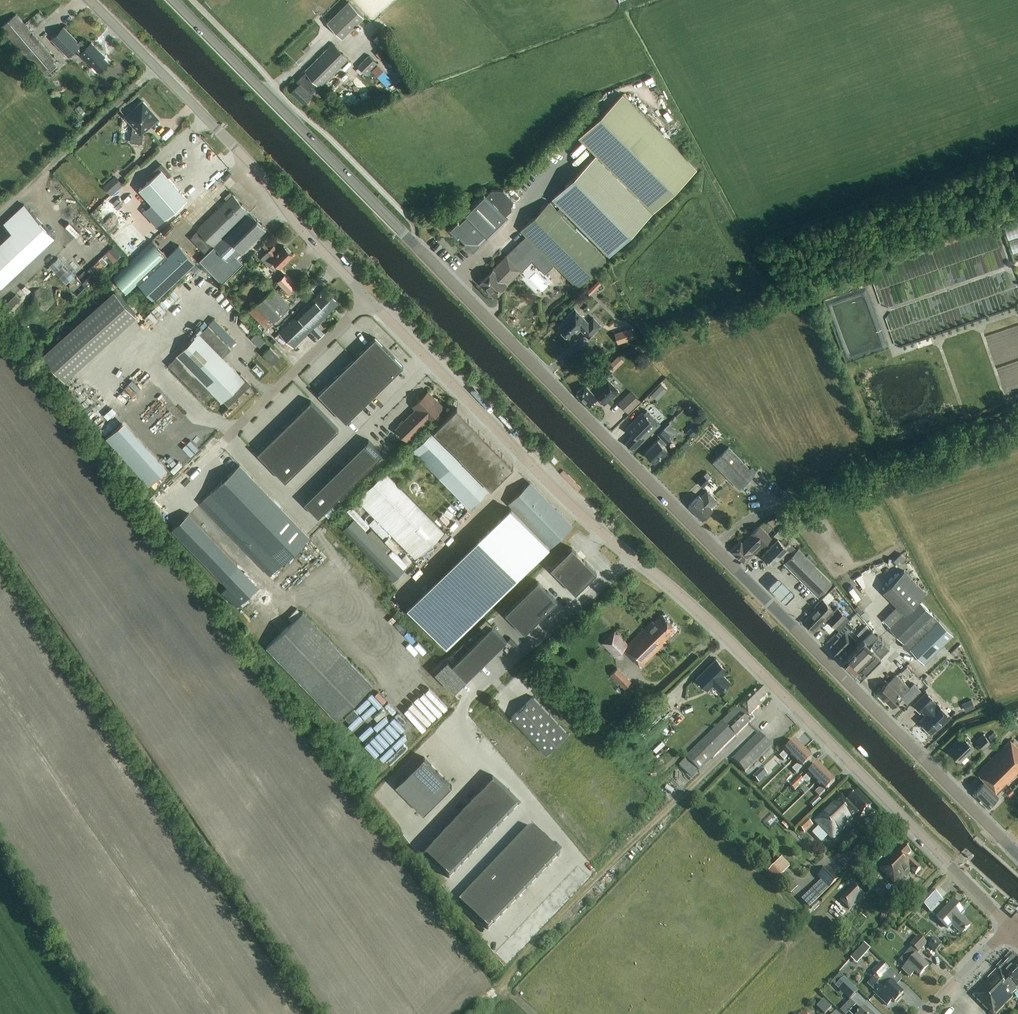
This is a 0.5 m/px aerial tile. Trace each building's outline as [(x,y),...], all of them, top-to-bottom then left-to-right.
[(349,1),(344,6),(327,23),(341,38),(364,16),(349,1)] [(55,60),(16,14),(1,27),(40,73),(55,60)] [(105,57),(92,43),(92,42),(87,47),(80,40),(78,42),(64,28),(52,40),(69,57),(76,50),(80,54),(80,55),(92,67),(93,66),(99,72),(99,73),(109,62),(104,58),(105,57)] [(291,92),(303,104),(312,95),(310,93),(318,86),(319,87),(347,59),(332,44),(304,71),(305,73),(297,81),(299,84),(291,92)] [(369,55),(357,66),(367,75),(378,64),(369,55)] [(579,137),(595,155),(552,198),(560,206),(557,210),(549,202),(521,230),(578,287),(606,259),(562,215),(566,211),(609,255),(652,212),(697,168),(623,94),(579,137)] [(147,106),(144,101),(142,101),(138,105),(138,107),(126,117),(133,125),(132,135),(131,135),(130,142),(142,143),(143,131),(157,119),(147,108),(147,106)] [(139,189),(165,219),(187,199),(168,177),(170,175),(162,164),(148,177),(150,179),(139,189)] [(116,176),(104,187),(109,194),(122,183),(116,176)] [(486,196),(484,194),(463,214),(465,215),(459,221),(458,220),(448,229),(457,239),(459,238),(464,244),(465,248),(469,248),(473,252),(478,247),(478,244),(486,237),(487,238),(508,218),(506,216),(512,210),(512,199),(503,190),(492,190),(486,196)] [(197,229),(198,230),(190,239),(204,253),(212,245),(214,246),(214,247),(250,212),(233,194),(197,229)] [(54,236),(24,204),(4,223),(12,232),(0,243),(0,285),(1,286),(54,236)] [(214,247),(214,246),(199,260),(222,283),(243,263),(236,257),(266,228),(262,223),(262,224),(250,212),(214,247)] [(85,228),(89,234),(101,228),(98,222),(85,228)] [(114,239),(129,257),(146,240),(132,224),(114,239)] [(148,240),(157,240),(157,229),(148,230),(148,240)] [(153,240),(113,278),(128,293),(138,284),(155,301),(196,262),(179,245),(168,256),(153,240)] [(293,255),(284,246),(278,251),(273,246),(261,258),(269,267),(274,262),(280,268),(293,255)] [(522,259),(528,253),(523,249),(517,254),(522,259)] [(480,282),(494,296),(507,284),(508,285),(522,270),(506,254),(492,269),(493,270),(480,282)] [(287,274),(278,282),(289,294),(298,285),(287,274)] [(186,276),(176,283),(180,288),(190,281),(186,276)] [(846,277),(839,279),(841,285),(848,283),(846,277)] [(197,301),(205,294),(196,284),(188,292),(197,301)] [(290,305),(273,288),(273,287),(250,310),(267,328),(290,305)] [(293,347),(339,302),(325,288),(279,332),(293,347)] [(41,356),(64,381),(136,317),(113,291),(41,356)] [(529,301),(535,309),(539,307),(533,299),(529,301)] [(589,337),(601,325),(593,318),(588,322),(574,309),(563,320),(564,321),(558,328),(569,339),(579,328),(589,337)] [(215,318),(209,324),(231,346),(237,340),(215,318)] [(169,365),(203,399),(211,391),(222,402),(223,401),(229,406),(252,384),(241,373),(240,374),(223,357),(231,348),(208,325),(169,365)] [(631,326),(622,329),(626,340),(635,337),(631,326)] [(289,351),(293,347),(279,332),(275,337),(289,351)] [(346,422),(403,366),(375,337),(318,393),(346,422)] [(280,356),(270,347),(263,354),(273,363),(280,356)] [(618,355),(609,364),(610,364),(604,370),(609,375),(624,361),(618,355)] [(260,375),(264,372),(257,364),(253,368),(260,375)] [(576,393),(589,406),(598,398),(604,405),(618,391),(606,379),(592,392),(585,384),(576,393)] [(661,383),(651,392),(658,399),(667,389),(661,383)] [(628,413),(641,400),(630,390),(618,403),(628,413)] [(396,429),(407,440),(442,407),(428,392),(413,406),(416,409),(396,429)] [(311,400),(257,453),(285,481),(339,429),(311,400)] [(513,465),(457,408),(435,429),(492,486),(513,465)] [(633,435),(625,442),(632,449),(633,447),(635,449),(660,424),(646,410),(643,413),(642,412),(626,427),(633,435)] [(120,423),(105,436),(149,482),(163,469),(120,423)] [(691,436),(698,430),(693,425),(687,431),(691,436)] [(432,429),(412,450),(469,508),(490,488),(432,429)] [(645,452),(654,461),(666,449),(661,444),(664,441),(666,443),(672,437),(663,429),(658,434),(660,437),(657,440),(645,452)] [(368,439),(361,446),(375,460),(382,453),(368,439)] [(375,460),(361,446),(354,453),(368,467),(375,460)] [(729,447),(713,462),(739,489),(755,474),(729,447)] [(368,467),(354,453),(346,460),(361,474),(368,467)] [(346,460),(339,467),(353,481),(361,474),(346,460)] [(240,464),(205,498),(240,535),(274,571),(305,541),(310,537),(305,532),(240,464)] [(339,467),(332,474),(346,488),(353,481),(339,467)] [(384,471),(356,499),(415,559),(444,532),(384,471)] [(332,474),(325,481),(339,495),(346,488),(332,474)] [(704,474),(697,480),(703,486),(709,481),(704,474)] [(339,495),(325,481),(318,488),(332,502),(339,495)] [(542,481),(540,484),(549,491),(551,487),(542,481)] [(572,525),(530,482),(508,503),(550,546),(572,525)] [(318,488),(311,495),(325,509),(332,502),(318,488)] [(699,495),(689,506),(702,519),(712,509),(711,507),(717,501),(707,491),(701,497),(699,495)] [(311,495),(304,502),(318,516),(325,509),(311,495)] [(511,508),(407,608),(446,648),(549,548),(511,508)] [(240,565),(190,513),(173,530),(223,581),(230,588),(226,593),(239,607),(261,586),(240,565)] [(354,519),(343,529),(394,581),(404,571),(354,519)] [(741,541),(732,550),(744,562),(752,553),(751,552),(760,543),(763,546),(771,537),(759,526),(742,543),(741,541)] [(832,582),(797,549),(792,554),(778,540),(762,555),(771,565),(777,559),(778,560),(780,557),(784,561),(784,562),(818,596),(832,582)] [(394,610),(397,613),(466,547),(463,543),(431,574),(394,610)] [(551,568),(563,581),(584,560),(572,547),(551,568)] [(901,553),(893,561),(898,566),(905,558),(901,553)] [(883,568),(890,562),(885,558),(879,564),(883,568)] [(596,572),(584,560),(563,581),(575,593),(596,572)] [(854,570),(840,580),(853,598),(862,592),(856,584),(861,580),(854,570)] [(897,604),(917,584),(904,570),(883,591),(897,604)] [(778,578),(776,578),(768,585),(768,588),(783,602),(785,603),(793,594),(793,592),(778,578)] [(547,591),(537,581),(521,597),(531,607),(547,591)] [(917,584),(897,604),(905,613),(890,628),(905,643),(934,615),(919,600),(926,593),(917,584)] [(531,607),(541,617),(557,601),(547,591),(531,607)] [(837,591),(834,594),(840,601),(844,598),(837,591)] [(824,601),(804,621),(812,629),(818,623),(820,625),(822,626),(824,625),(828,620),(835,627),(847,616),(838,607),(837,608),(837,607),(833,610),(827,604),(834,597),(829,592),(822,598),(824,601)] [(505,613),(515,623),(531,607),(521,597),(505,613)] [(541,617),(531,607),(515,623),(524,633),(541,617)] [(303,612),(267,646),(337,719),(373,684),(303,612)] [(676,627),(663,613),(654,622),(652,620),(628,644),(615,630),(602,643),(615,656),(624,648),(641,666),(666,641),(664,639),(676,627)] [(953,634),(934,615),(905,643),(924,662),(953,634)] [(847,616),(835,627),(838,630),(849,618),(847,616)] [(840,637),(830,647),(838,655),(846,647),(848,648),(855,641),(847,632),(853,627),(847,621),(836,633),(840,637)] [(863,628),(858,634),(862,638),(870,629),(866,625),(863,628)] [(492,626),(486,632),(501,646),(507,640),(492,626)] [(486,632),(480,637),(495,652),(501,646),(486,632)] [(863,638),(842,659),(859,676),(889,647),(877,634),(868,643),(863,638)] [(480,637),(475,643),(489,657),(495,652),(480,637)] [(463,654),(469,648),(464,643),(452,654),(458,660),(463,654)] [(475,643),(469,648),(483,663),(489,657),(475,643)] [(469,648),(463,654),(478,669),(483,663),(469,648)] [(440,677),(452,665),(458,660),(452,654),(446,661),(441,662),(433,670),(440,677)] [(463,654),(458,660),(472,674),(478,669),(463,654)] [(727,670),(715,659),(696,678),(707,690),(712,684),(720,692),(730,682),(722,675),(727,670)] [(458,660),(452,665),(440,677),(439,678),(453,693),(466,680),(472,674),(458,660)] [(624,688),(631,681),(618,666),(610,673),(624,688)] [(595,678),(610,694),(617,688),(602,672),(595,678)] [(887,682),(878,691),(892,706),(901,697),(907,703),(908,703),(919,692),(921,690),(913,682),(908,687),(896,674),(888,682),(887,682)] [(693,780),(749,724),(743,718),(747,714),(749,716),(761,705),(759,703),(767,695),(759,687),(751,695),(750,694),(738,706),(739,706),(679,766),(693,780)] [(934,700),(926,691),(914,704),(922,712),(923,711),(927,714),(920,721),(922,723),(922,725),(924,727),(926,727),(932,733),(938,727),(939,728),(955,712),(955,711),(950,716),(938,703),(936,704),(933,701),(934,700)] [(533,697),(511,717),(546,754),(568,733),(533,697)] [(971,699),(962,703),(965,711),(975,706),(971,699)] [(733,759),(745,772),(772,746),(759,733),(733,759)] [(975,741),(983,750),(991,743),(983,734),(975,741)] [(949,750),(960,761),(974,747),(970,744),(972,743),(969,740),(970,739),(966,736),(964,738),(962,736),(953,745),(954,745),(949,750)] [(973,792),(987,806),(998,795),(997,794),(1017,772),(1017,749),(1010,741),(978,773),(984,781),(973,792)] [(803,751),(794,742),(779,757),(783,761),(789,755),(794,759),(803,751)] [(803,751),(794,759),(798,764),(791,770),(796,774),(802,768),(811,759),(803,751)] [(424,757),(395,785),(423,813),(452,785),(424,757)] [(826,774),(817,765),(808,774),(802,780),(804,782),(806,784),(812,778),(816,783),(826,774)] [(759,783),(767,775),(761,768),(752,777),(759,783)] [(656,777),(662,782),(667,777),(661,772),(656,777)] [(826,774),(816,783),(821,787),(814,793),(819,797),(825,791),(825,792),(834,783),(826,774)] [(506,789),(492,775),(481,787),(495,800),(506,789)] [(804,782),(802,780),(799,777),(790,786),(795,791),(804,782)] [(495,800),(481,787),(470,798),(484,812),(495,800)] [(1009,795),(1014,791),(1010,787),(1005,791),(1009,795)] [(982,803),(968,788),(961,795),(975,810),(982,803)] [(521,803),(506,789),(495,800),(510,814),(521,803)] [(799,794),(802,800),(808,797),(804,791),(799,794)] [(870,806),(857,792),(846,802),(840,795),(813,821),(833,842),(850,826),(848,825),(858,815),(859,817),(870,806)] [(814,809),(822,802),(817,797),(810,804),(814,809)] [(484,812),(470,798),(459,810),(473,824),(484,812)] [(510,814),(495,800),(484,812),(499,826),(510,814)] [(473,824),(459,810),(448,821),(462,835),(473,824)] [(488,837),(499,826),(484,812),(473,824),(488,837)] [(755,829),(761,823),(755,817),(748,823),(755,829)] [(807,820),(799,828),(804,834),(813,826),(807,820)] [(462,835),(448,821),(437,833),(451,847),(462,835)] [(477,849),(488,837),(473,824),(462,835),(477,849)] [(545,841),(531,827),(519,838),(534,852),(545,841)] [(451,847),(437,833),(431,839),(446,852),(451,847)] [(466,860),(477,849),(462,835),(451,847),(466,860)] [(534,852),(519,838),(508,850),(523,864),(534,852)] [(446,852),(431,839),(426,845),(440,858),(446,852)] [(559,854),(545,841),(534,852),(548,866),(559,854)] [(440,858),(426,845),(420,850),(435,864),(440,858)] [(911,853),(903,846),(895,854),(894,853),(880,868),(896,885),(911,871),(915,875),(920,869),(907,857),(911,853)] [(460,866),(466,860),(451,847),(446,852),(460,866)] [(523,864),(508,850),(497,861),(512,875),(523,864)] [(455,872),(460,866),(446,852),(440,858),(455,872)] [(537,877),(548,866),(534,852),(523,864),(537,877)] [(449,878),(455,872),(440,858),(435,864),(449,878)] [(512,875),(497,861),(486,873),(501,887),(512,875)] [(526,889),(537,877),(523,864),(512,875),(526,889)] [(775,864),(768,872),(777,880),(784,873),(775,864)] [(578,867),(572,874),(583,885),(590,878),(578,867)] [(809,908),(836,881),(824,869),(816,877),(820,881),(801,900),(809,908)] [(501,887),(486,873),(475,885),(490,898),(501,887)] [(572,874),(565,881),(565,882),(576,893),(583,885),(572,874)] [(515,901),(526,889),(512,875),(501,887),(515,901)] [(565,882),(558,889),(569,900),(576,893),(565,882)] [(839,899),(840,900),(840,901),(848,909),(849,909),(850,910),(865,895),(864,894),(864,893),(855,884),(854,885),(854,884),(839,899)] [(490,898),(475,885),(470,891),(484,904),(490,898)] [(504,912),(515,901),(501,887),(490,898),(504,912)] [(558,889),(551,896),(563,907),(569,900),(558,889)] [(484,904),(470,891),(464,896),(479,910),(484,904)] [(929,894),(921,903),(930,911),(938,903),(941,899),(932,891),(929,894)] [(479,910),(464,896),(459,902),(473,916),(479,910)] [(551,896),(544,903),(556,914),(563,907),(551,896)] [(499,918),(504,912),(490,898),(484,904),(499,918)] [(953,901),(952,903),(937,919),(948,929),(951,925),(961,935),(971,925),(962,916),(965,913),(953,901)] [(544,903),(537,911),(549,922),(556,914),(544,903)] [(493,924),(499,918),(484,904),(479,910),(493,924)] [(488,930),(493,924),(479,910),(473,916),(488,930)] [(537,911),(530,918),(542,929),(549,922),(537,911)] [(833,924),(826,917),(819,924),(827,931),(833,924)] [(530,918),(523,925),(535,936),(542,929),(530,918)] [(523,925),(517,932),(528,943),(535,936),(523,925)] [(517,932),(510,939),(521,951),(528,943),(517,932)] [(926,944),(918,936),(909,945),(912,947),(899,961),(905,966),(901,969),(909,977),(914,972),(919,977),(928,968),(915,956),(926,944)] [(510,939),(503,947),(514,958),(521,951),(510,939)] [(935,940),(928,947),(935,953),(941,946),(935,940)] [(503,947),(496,954),(508,965),(514,958),(503,947)] [(972,996),(991,1013),(996,1013),(1013,997),(1011,996),(1016,991),(1015,990),(1017,987),(1017,960),(1013,955),(998,971),(997,970),(994,973),(972,996)] [(894,1003),(903,994),(895,987),(896,986),(892,982),(891,982),(885,976),(889,971),(881,964),(872,973),(880,980),(876,985),(879,988),(873,993),(886,1006),(891,1000),(894,1003)] [(839,974),(831,983),(835,987),(844,978),(839,974)] [(856,989),(844,978),(835,987),(847,998),(856,989)] [(832,1005),(836,1000),(822,985),(817,989),(832,1005)] [(834,1013),(830,1010),(831,1008),(823,1000),(816,1007),(823,1013),(826,1013),(828,1012),(830,1013),(837,1013),(835,1012),(834,1013)] [(816,1013),(807,1005),(800,1012),(802,1013),(815,1013),(816,1013)] [(864,1008),(861,1011),(856,1006),(848,1013),(849,1013),(871,1013),(864,1008)]
